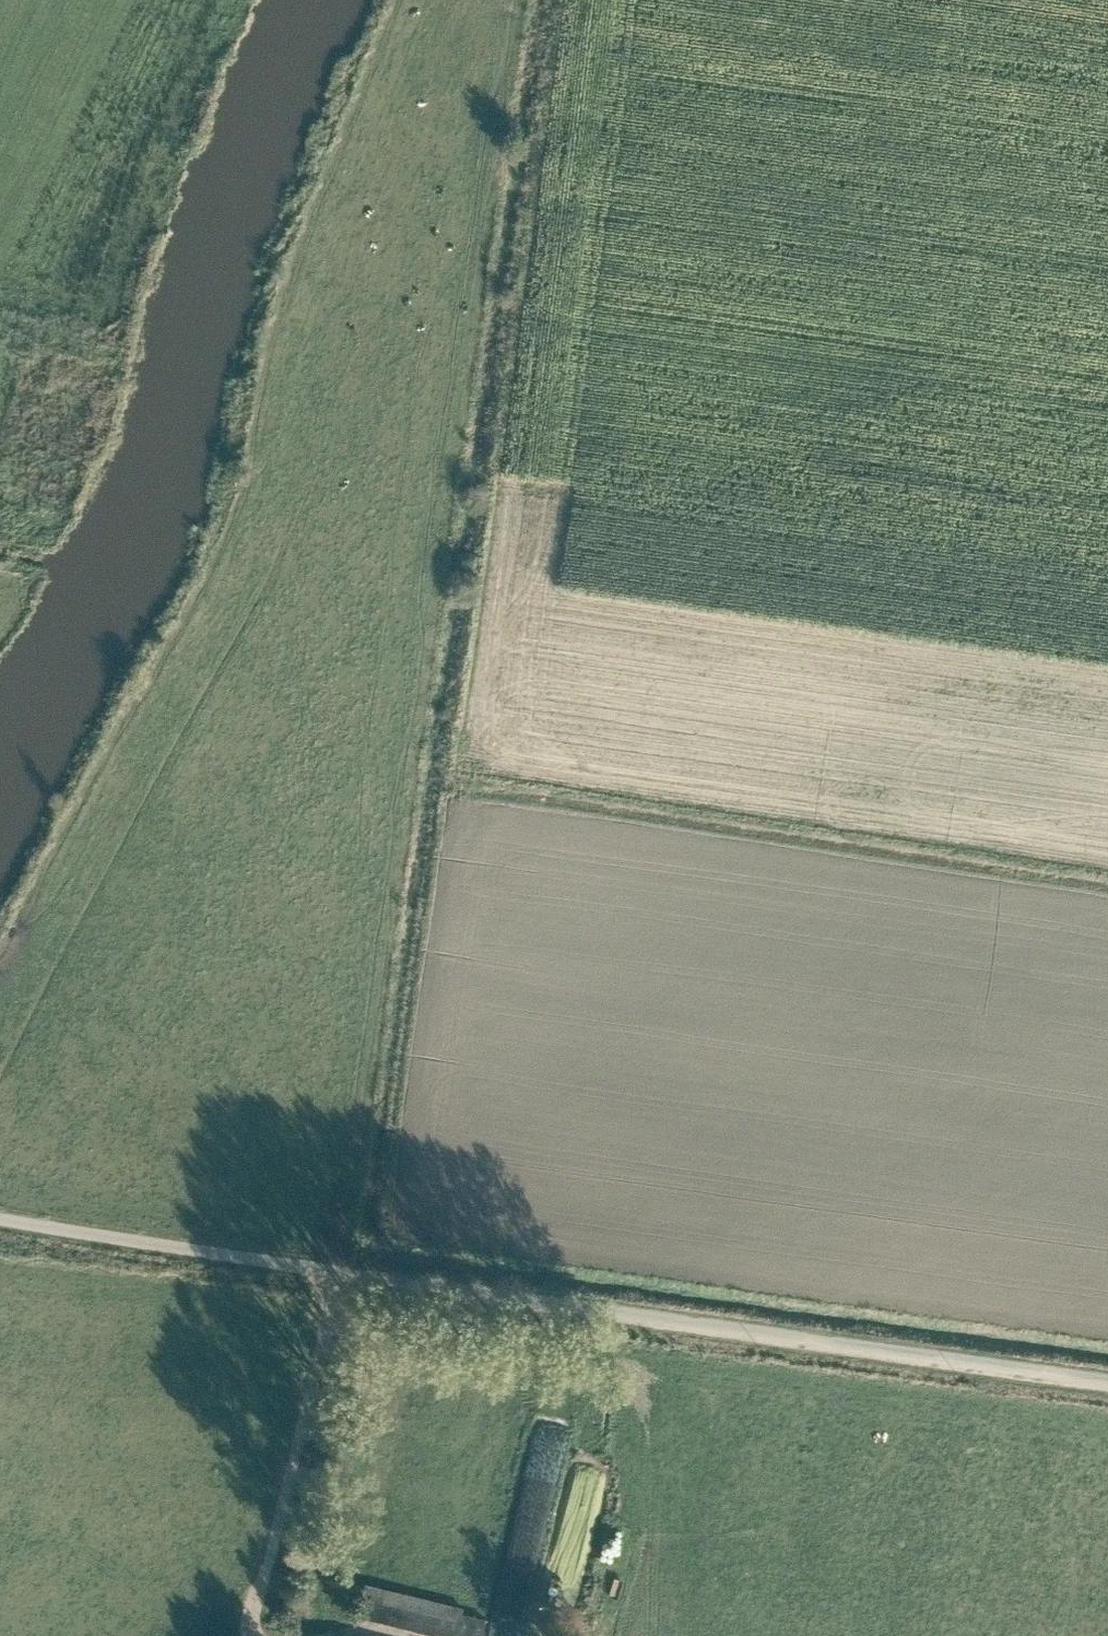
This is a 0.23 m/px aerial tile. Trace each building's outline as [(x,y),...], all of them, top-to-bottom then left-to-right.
[(362,1616),(443,1635),(488,1635),(492,1620),(368,1590),(362,1616)]
